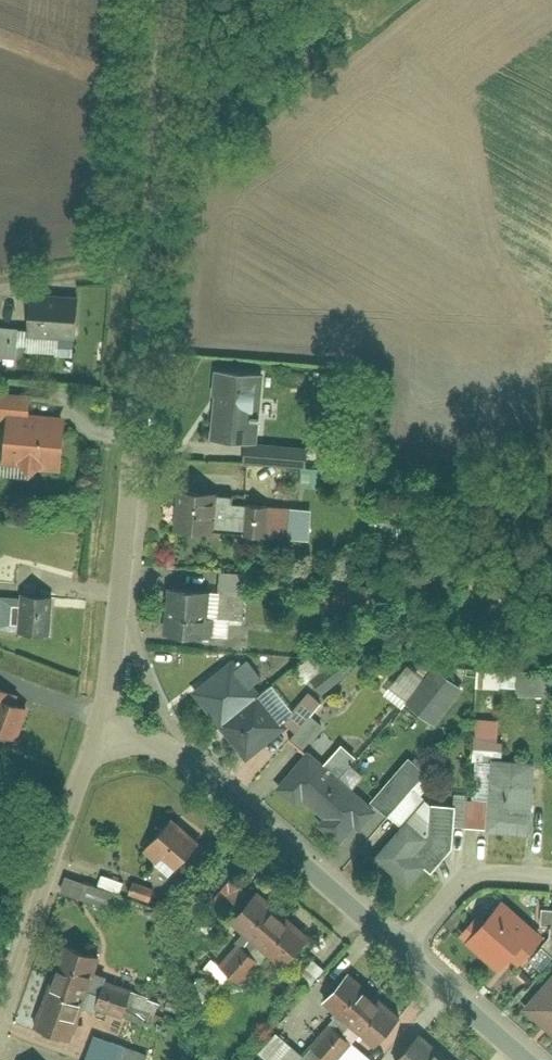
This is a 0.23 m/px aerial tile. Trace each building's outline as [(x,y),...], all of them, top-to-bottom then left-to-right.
[(86,302),(30,298),(27,338),(83,342),(86,302)] [(23,360),(25,330),(0,328),(0,358),(23,360)] [(267,375),(218,371),(212,440),(248,443),(246,465),(291,469),(293,445),(262,442),(267,375)] [(0,395),(0,418),(11,418),(9,464),(69,466),(71,417),(36,416),(37,397),(0,395)] [(302,464),(299,488),(322,491),(325,466),(302,464)] [(178,494),(177,531),(288,534),(289,497),(178,494)] [(170,589),(166,630),(243,638),(249,578),(219,575),(217,594),(170,589)] [(25,593),(24,633),(57,635),(59,594),(25,593)] [(332,663),(313,682),(325,694),(345,675),(332,663)] [(194,697),(245,759),(285,727),(234,664),(194,697)] [(406,669),(387,690),(403,705),(422,684),(406,669)] [(436,670),(402,708),(430,733),(464,694),(436,670)] [(519,698),(551,698),(551,682),(551,675),(520,674),(519,698)] [(512,677),(484,675),(483,690),(511,692),(512,677)] [(308,693),(288,716),(299,727),(320,703),(308,693)] [(16,737),(28,705),(0,694),(0,731),(16,737)] [(312,716),(294,738),(308,750),(326,728),(312,716)] [(498,726),(477,724),(474,757),(495,758),(498,726)] [(541,745),(541,757),(549,757),(549,745),(541,745)] [(355,759),(343,748),(328,765),(341,776),(355,759)] [(310,753),(278,791),(335,837),(366,799),(310,753)] [(529,831),(534,762),(495,758),(489,828),(529,831)] [(374,800),(392,814),(424,772),(407,759),(374,800)] [(451,847),(455,807),(432,805),(430,830),(424,835),(407,822),(378,856),(408,882),(424,865),(431,870),(451,847)] [(203,843),(179,818),(146,850),(170,875),(203,843)] [(461,939),(497,973),(538,930),(503,896),(472,928),(461,939)] [(308,944),(258,899),(237,923),(287,968),(308,944)] [(539,909),(538,934),(551,935),(551,910),(539,909)] [(58,947),(30,1031),(79,1047),(86,1025),(123,1038),(138,995),(96,981),(103,962),(58,947)] [(352,974),(325,1003),(369,1045),(397,1015),(352,974)] [(522,1010),(551,1035),(551,975),(522,1010)] [(419,1028),(390,1059),(455,1059),(419,1028)]
